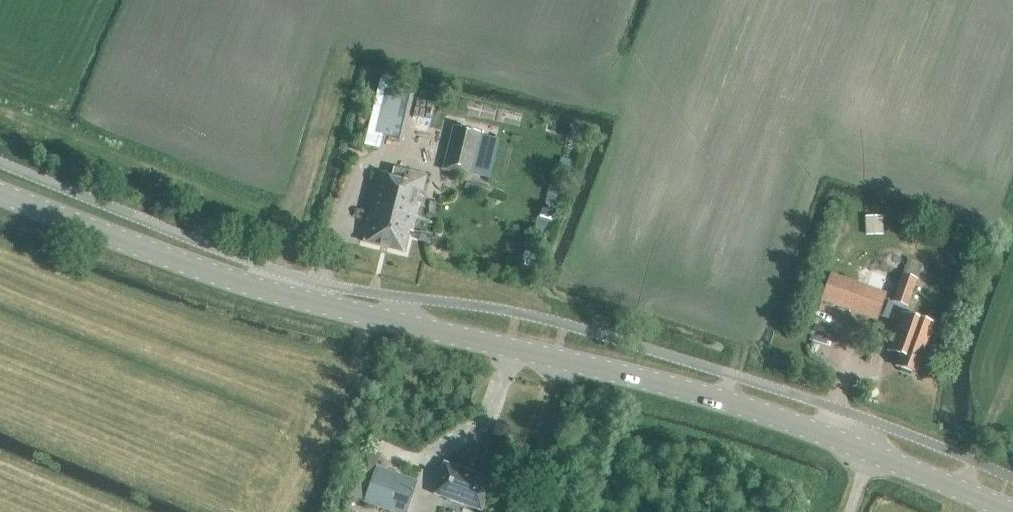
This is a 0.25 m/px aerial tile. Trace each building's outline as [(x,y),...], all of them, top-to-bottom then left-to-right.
[(402,132),(412,92),(394,88),(391,102),(386,101),(380,126),(402,132)] [(469,178),(480,133),(453,126),(441,171),(469,178)] [(426,176),(392,167),(390,175),(378,172),(366,221),(369,221),(364,243),(404,253),(409,232),(412,233),(426,176)] [(881,218),(863,218),(863,237),(881,237),(881,218)] [(420,233),(418,242),(429,245),(432,236),(420,233)] [(902,274),(916,280),(919,270),(905,265),(902,274)] [(883,299),(885,292),(830,273),(820,302),(875,322),(876,318),(883,299)] [(906,307),(916,280),(902,274),(892,302),(906,307)] [(901,314),(887,351),(900,356),(896,367),(915,374),(925,345),(932,348),(936,335),(930,333),(932,326),(901,314)] [(480,511),(491,480),(444,464),(433,495),(480,511)] [(375,468),(363,504),(387,511),(406,511),(416,482),(375,468)]
